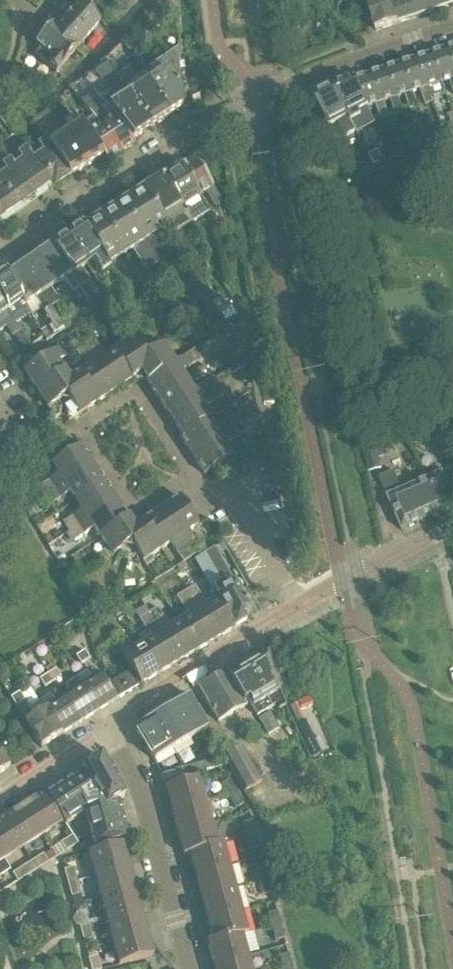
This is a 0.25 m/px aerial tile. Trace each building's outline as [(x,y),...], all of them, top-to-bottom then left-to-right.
[(389,0),(374,0),(366,2),(376,31),(397,24),(389,0)] [(397,24),(418,17),(413,0),(389,0),(397,24)] [(418,17),(438,10),(435,0),(413,0),(418,17)] [(438,10),(452,5),(452,0),(435,0),(438,10)] [(79,2),(55,29),(77,47),(100,22),(79,2)] [(77,47),(55,29),(51,25),(34,43),(39,47),(34,53),(47,64),(46,65),(55,72),(77,47)] [(177,49),(142,72),(146,79),(148,82),(146,83),(168,116),(181,108),(178,49),(177,49)] [(432,54),(443,82),(450,80),(452,89),(452,65),(448,49),(432,54)] [(432,54),(417,59),(432,97),(446,92),(443,82),(432,54)] [(417,59),(401,65),(413,92),(421,90),(426,104),(434,102),(432,97),(417,59)] [(122,73),(115,63),(110,67),(116,76),(117,76),(122,73)] [(110,67),(108,64),(102,68),(95,72),(104,85),(106,84),(112,94),(102,100),(108,109),(132,140),(151,128),(117,76),(116,76),(110,67)] [(401,65),(387,69),(399,97),(405,95),(410,109),(418,107),(413,92),(401,65)] [(128,69),(117,76),(151,128),(168,116),(146,83),(148,82),(146,79),(137,84),(133,78),(128,69)] [(387,69),(371,75),(384,102),(390,100),(395,114),(403,111),(399,97),(387,69)] [(371,75),(355,80),(368,107),(369,107),(376,104),(381,119),(389,116),(384,102),(371,75)] [(335,87),(333,87),(357,131),(357,132),(375,123),(367,108),(368,107),(355,80),(335,87)] [(345,137),(357,131),(333,87),(314,97),(329,127),(338,123),(345,137)] [(81,102),(90,114),(120,153),(135,143),(132,140),(108,109),(102,113),(89,97),(81,102)] [(69,131),(64,135),(87,166),(103,156),(79,124),(69,111),(65,114),(67,117),(61,121),(69,131)] [(32,123),(45,140),(70,176),(87,166),(64,135),(48,112),(32,123)] [(80,124),(79,124),(103,156),(107,161),(120,153),(90,114),(87,115),(90,119),(86,121),(92,129),(86,133),(80,124)] [(446,141),(452,138),(452,126),(442,129),(446,141)] [(433,135),(436,144),(446,141),(442,132),(433,135)] [(428,134),(413,139),(417,152),(433,147),(428,134)] [(21,160),(13,166),(32,196),(52,182),(55,187),(70,176),(45,140),(37,146),(42,153),(32,159),(25,149),(17,155),(21,160)] [(402,145),(393,149),(388,150),(391,160),(406,155),(402,145)] [(369,154),(374,165),(383,161),(378,150),(369,154)] [(373,166),(368,156),(348,165),(352,174),(363,170),(372,167),(373,166)] [(180,166),(200,196),(206,192),(216,206),(223,202),(193,157),(180,166)] [(1,219),(32,196),(13,166),(10,160),(1,166),(5,172),(0,175),(0,217),(1,219)] [(200,196),(180,166),(180,165),(162,177),(192,223),(211,211),(200,196)] [(162,177),(139,191),(161,223),(164,221),(167,227),(172,235),(173,235),(182,250),(183,250),(190,260),(197,255),(181,230),(192,223),(162,177)] [(139,191),(119,203),(159,263),(170,256),(159,238),(153,236),(149,230),(161,223),(139,191)] [(119,203),(100,215),(121,248),(131,242),(135,248),(134,253),(146,271),(159,263),(119,203)] [(100,215),(83,227),(94,244),(109,264),(115,259),(116,261),(125,255),(121,248),(100,215)] [(81,225),(68,234),(87,263),(94,259),(100,268),(99,268),(102,272),(111,266),(109,264),(94,244),(83,227),(81,225)] [(68,234),(53,244),(81,287),(90,281),(87,277),(86,278),(80,269),(87,263),(68,234)] [(53,244),(38,254),(58,284),(65,279),(70,287),(70,288),(73,292),(81,287),(53,244)] [(38,254),(23,265),(52,307),(56,304),(60,301),(58,297),(57,298),(51,288),(58,284),(38,254)] [(23,265),(8,275),(26,306),(35,299),(41,308),(40,308),(44,312),(52,323),(57,331),(64,326),(60,320),(52,307),(23,265)] [(0,275),(0,299),(20,332),(27,327),(21,318),(22,316),(29,311),(26,306),(8,275),(6,271),(0,275)] [(191,272),(182,278),(216,329),(225,322),(232,318),(225,307),(218,311),(214,305),(191,272)] [(110,297),(116,306),(131,296),(125,287),(110,297)] [(90,300),(95,307),(96,309),(110,299),(104,291),(90,300)] [(7,327),(12,337),(14,335),(19,343),(24,340),(20,332),(0,299),(0,331),(7,327)] [(76,310),(75,310),(80,317),(95,307),(90,300),(76,310)] [(75,310),(60,320),(64,326),(65,326),(65,327),(80,317),(75,310)] [(45,340),(57,331),(52,323),(39,332),(45,340)] [(143,376),(145,378),(173,359),(168,353),(173,350),(167,341),(156,349),(152,344),(142,342),(137,345),(130,334),(121,339),(124,344),(113,351),(132,380),(135,377),(136,379),(138,380),(143,376)] [(115,391),(132,380),(113,351),(105,356),(92,337),(83,343),(115,391)] [(98,402),(115,391),(83,343),(74,349),(87,368),(79,374),(98,402)] [(23,372),(35,389),(63,370),(72,364),(61,347),(35,364),(29,355),(18,362),(24,371),(23,372)] [(145,378),(162,405),(191,386),(181,372),(201,359),(194,349),(175,362),(173,359),(145,378)] [(162,405),(172,420),(220,388),(217,384),(244,367),(240,360),(213,378),(213,377),(193,390),(191,386),(162,405)] [(68,422),(98,402),(79,374),(70,380),(63,370),(35,389),(54,419),(60,416),(61,408),(58,403),(64,399),(68,399),(72,406),(66,409),(65,417),(68,422)] [(172,420),(182,435),(211,416),(205,408),(224,395),(220,388),(172,420)] [(180,437),(192,456),(239,423),(234,415),(214,428),(209,419),(211,417),(211,416),(182,435),(180,437)] [(239,423),(192,456),(204,474),(233,455),(226,446),(246,433),(239,423)] [(385,442),(374,445),(362,448),(369,473),(381,469),(378,458),(389,455),(385,442)] [(39,487),(45,496),(93,464),(80,445),(52,464),(58,474),(39,487)] [(443,464),(447,471),(452,469),(452,459),(443,464)] [(70,492),(76,501),(104,482),(93,464),(45,496),(51,505),(70,492)] [(441,513),(426,480),(402,491),(394,471),(379,478),(402,530),(441,513)] [(426,480),(441,513),(452,508),(452,496),(443,473),(426,480)] [(63,523),(69,533),(116,500),(104,482),(76,501),(82,510),(63,523)] [(179,497),(162,508),(193,556),(201,551),(188,531),(198,525),(179,497)] [(94,528),(100,537),(129,519),(116,500),(69,533),(75,541),(94,528)] [(162,508),(143,520),(162,549),(170,543),(183,563),(193,556),(162,508)] [(123,556),(128,557),(134,527),(129,519),(100,537),(107,547),(102,550),(108,558),(119,551),(123,556)] [(134,527),(128,557),(133,558),(138,555),(145,566),(154,560),(151,556),(162,549),(143,520),(134,527)] [(211,590),(234,629),(246,622),(249,608),(231,578),(213,548),(193,559),(211,590)] [(195,586),(186,591),(215,640),(234,629),(216,600),(207,605),(195,586)] [(188,617),(178,623),(195,652),(215,640),(186,591),(176,597),(188,617)] [(158,608),(146,614),(176,664),(195,652),(178,623),(170,628),(158,608)] [(140,645),(157,675),(176,664),(146,614),(139,619),(147,632),(137,637),(142,644),(140,645)] [(157,675),(140,645),(132,650),(120,630),(111,636),(140,685),(157,675)] [(76,656),(81,664),(89,659),(84,651),(76,656)] [(254,665),(249,668),(272,707),(276,704),(279,709),(285,705),(268,660),(263,658),(255,663),(254,665)] [(245,669),(230,677),(247,704),(249,703),(257,715),(272,707),(249,668),(247,669),(245,669)] [(55,669),(47,674),(53,682),(61,677),(55,669)] [(86,671),(76,678),(97,712),(116,700),(100,674),(92,679),(86,671)] [(247,704),(230,677),(226,671),(198,687),(219,721),(247,704)] [(111,683),(119,698),(138,686),(129,672),(111,683)] [(53,682),(47,674),(39,680),(45,688),(53,682)] [(70,693),(63,698),(79,723),(97,712),(76,678),(64,685),(70,693)] [(10,698),(20,714),(28,709),(33,716),(25,722),(41,747),(60,735),(39,702),(38,702),(28,686),(10,698)] [(50,695),(39,702),(60,735),(79,723),(63,698),(55,703),(50,695)] [(189,695),(171,706),(190,739),(208,728),(189,695)] [(309,701),(291,709),(294,716),(301,713),(312,708),(309,701)] [(171,706),(153,717),(173,749),(190,739),(171,706)] [(258,719),(268,735),(279,729),(269,713),(258,719)] [(173,749),(153,717),(135,728),(154,760),(173,749)] [(305,721),(298,724),(313,757),(320,753),(311,734),(305,721)] [(224,757),(244,792),(261,782),(242,747),(224,757)] [(9,768),(0,754),(0,773),(9,768)] [(86,812),(87,819),(94,846),(128,837),(119,800),(124,797),(101,756),(82,768),(84,772),(46,796),(62,822),(64,821),(66,824),(70,822),(86,812)] [(212,760),(204,762),(206,770),(214,768),(212,760)] [(204,762),(184,768),(186,775),(206,770),(204,762)] [(186,775),(184,768),(160,774),(164,782),(186,775)] [(165,787),(172,811),(206,802),(199,778),(165,787)] [(221,784),(228,796),(237,792),(230,780),(221,784)] [(237,792),(228,796),(235,808),(244,804),(237,792)] [(43,793),(24,805),(43,834),(62,822),(46,796),(43,793)] [(172,811),(177,832),(211,823),(206,802),(172,811)] [(24,805),(4,818),(22,847),(43,834),(24,805)] [(0,820),(0,855),(3,860),(22,847),(4,818),(0,820)] [(243,823),(247,836),(256,834),(252,820),(243,823)] [(177,832),(183,852),(217,844),(211,823),(177,832)] [(256,834),(247,836),(250,850),(259,847),(256,834)] [(76,840),(73,835),(61,843),(66,851),(78,843),(76,840)] [(190,854),(195,875),(229,865),(223,843),(217,844),(183,852),(184,856),(190,854)] [(89,853),(95,876),(129,866),(122,844),(89,853)] [(43,854),(31,861),(36,869),(48,862),(43,854)] [(36,869),(31,861),(12,873),(17,881),(36,869)] [(195,875),(201,897),(235,888),(229,865),(195,875)] [(95,876),(101,898),(135,888),(129,866),(95,876)] [(255,868),(259,882),(268,879),(264,866),(255,868)] [(64,870),(68,883),(77,881),(73,867),(64,870)] [(268,879),(259,882),(263,895),(272,892),(268,879)] [(77,881),(68,883),(72,896),(80,894),(77,881)] [(101,898),(107,920),(141,910),(135,888),(101,898)] [(201,897),(208,920),(242,911),(235,888),(201,897)] [(83,902),(74,905),(76,914),(85,911),(83,902)] [(107,920),(113,942),(147,933),(141,910),(107,920)] [(76,914),(80,927),(89,924),(85,911),(76,914)] [(207,942),(208,943),(242,935),(248,933),(242,911),(208,920),(213,940),(207,942)] [(268,914),(272,927),(281,925),(277,911),(268,914)] [(89,924),(80,927),(84,940),(93,938),(89,924)] [(281,925),(272,927),(275,941),(284,938),(281,925)] [(147,933),(113,942),(119,965),(153,956),(147,933)] [(208,943),(214,966),(248,956),(242,935),(208,943)] [(283,968),(285,968),(292,967),(288,954),(279,956),(283,968)] [(89,958),(91,968),(101,968),(97,956),(89,958)] [(215,968),(251,968),(248,956),(214,966),(215,968)]
